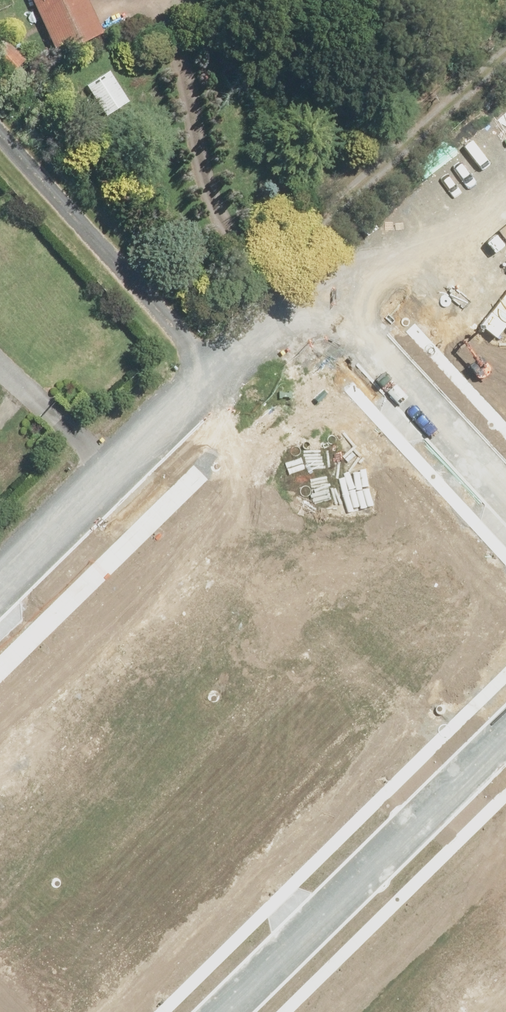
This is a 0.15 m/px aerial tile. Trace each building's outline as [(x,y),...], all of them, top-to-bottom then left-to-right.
[(48,57),(101,36),(86,0),(25,0),(48,57)]
